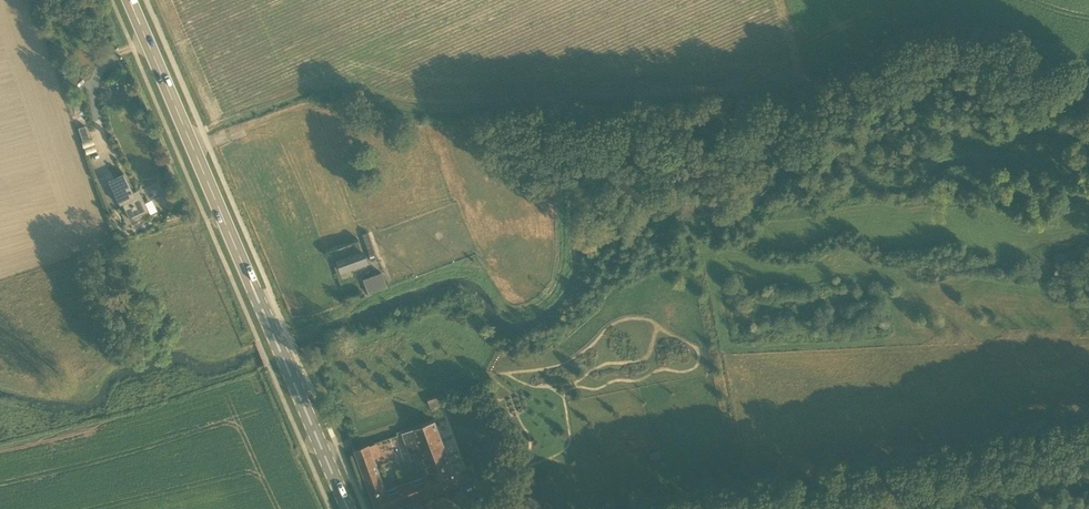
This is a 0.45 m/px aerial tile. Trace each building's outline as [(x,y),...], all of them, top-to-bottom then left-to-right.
[(83,140),(89,138),(85,126),(78,128),(83,140)] [(135,198),(124,175),(109,182),(120,205),(122,204),(130,221),(148,212),(140,196),(135,198)] [(371,261),(377,259),(368,232),(362,234),(371,261)] [(341,271),(366,262),(363,253),(337,262),(341,271)] [(363,280),(368,294),(387,286),(382,273),(363,280)] [(431,408),(443,403),(445,402),(443,397),(429,402),(431,408)] [(414,429),(430,474),(386,490),(369,444),(354,450),(376,508),(393,508),(458,485),(435,420),(413,428),(414,429)] [(485,501),(500,496),(495,481),(480,487),(485,501)] [(513,493),(498,499),(501,508),(517,502),(513,493)]
